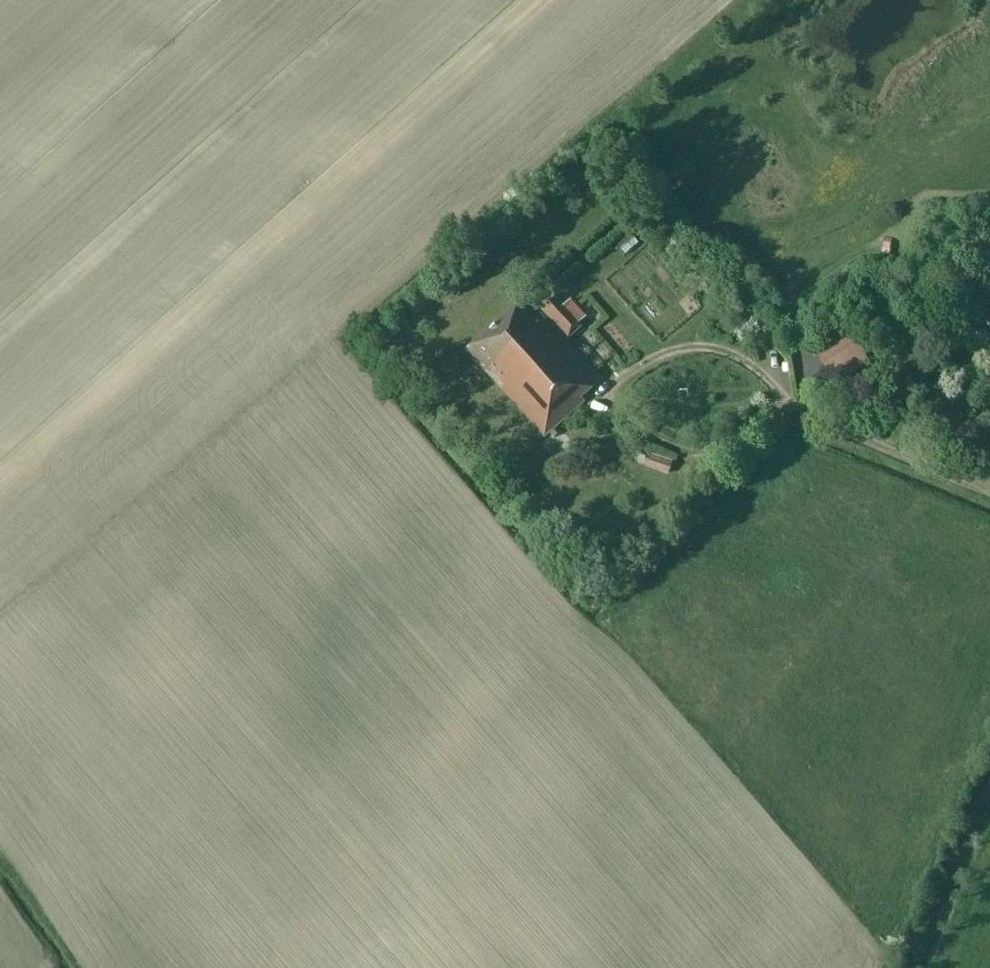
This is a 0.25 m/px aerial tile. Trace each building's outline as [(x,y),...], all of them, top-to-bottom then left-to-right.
[(556,297),(542,310),(564,335),(578,322),(556,297)] [(545,437),(585,401),(582,398),(596,385),(521,302),(467,350),(545,437)] [(980,315),(989,328),(989,308),(980,315)] [(647,467),(667,474),(672,462),(651,454),(647,467)] [(560,550),(566,556),(578,545),(573,539),(560,550)]
